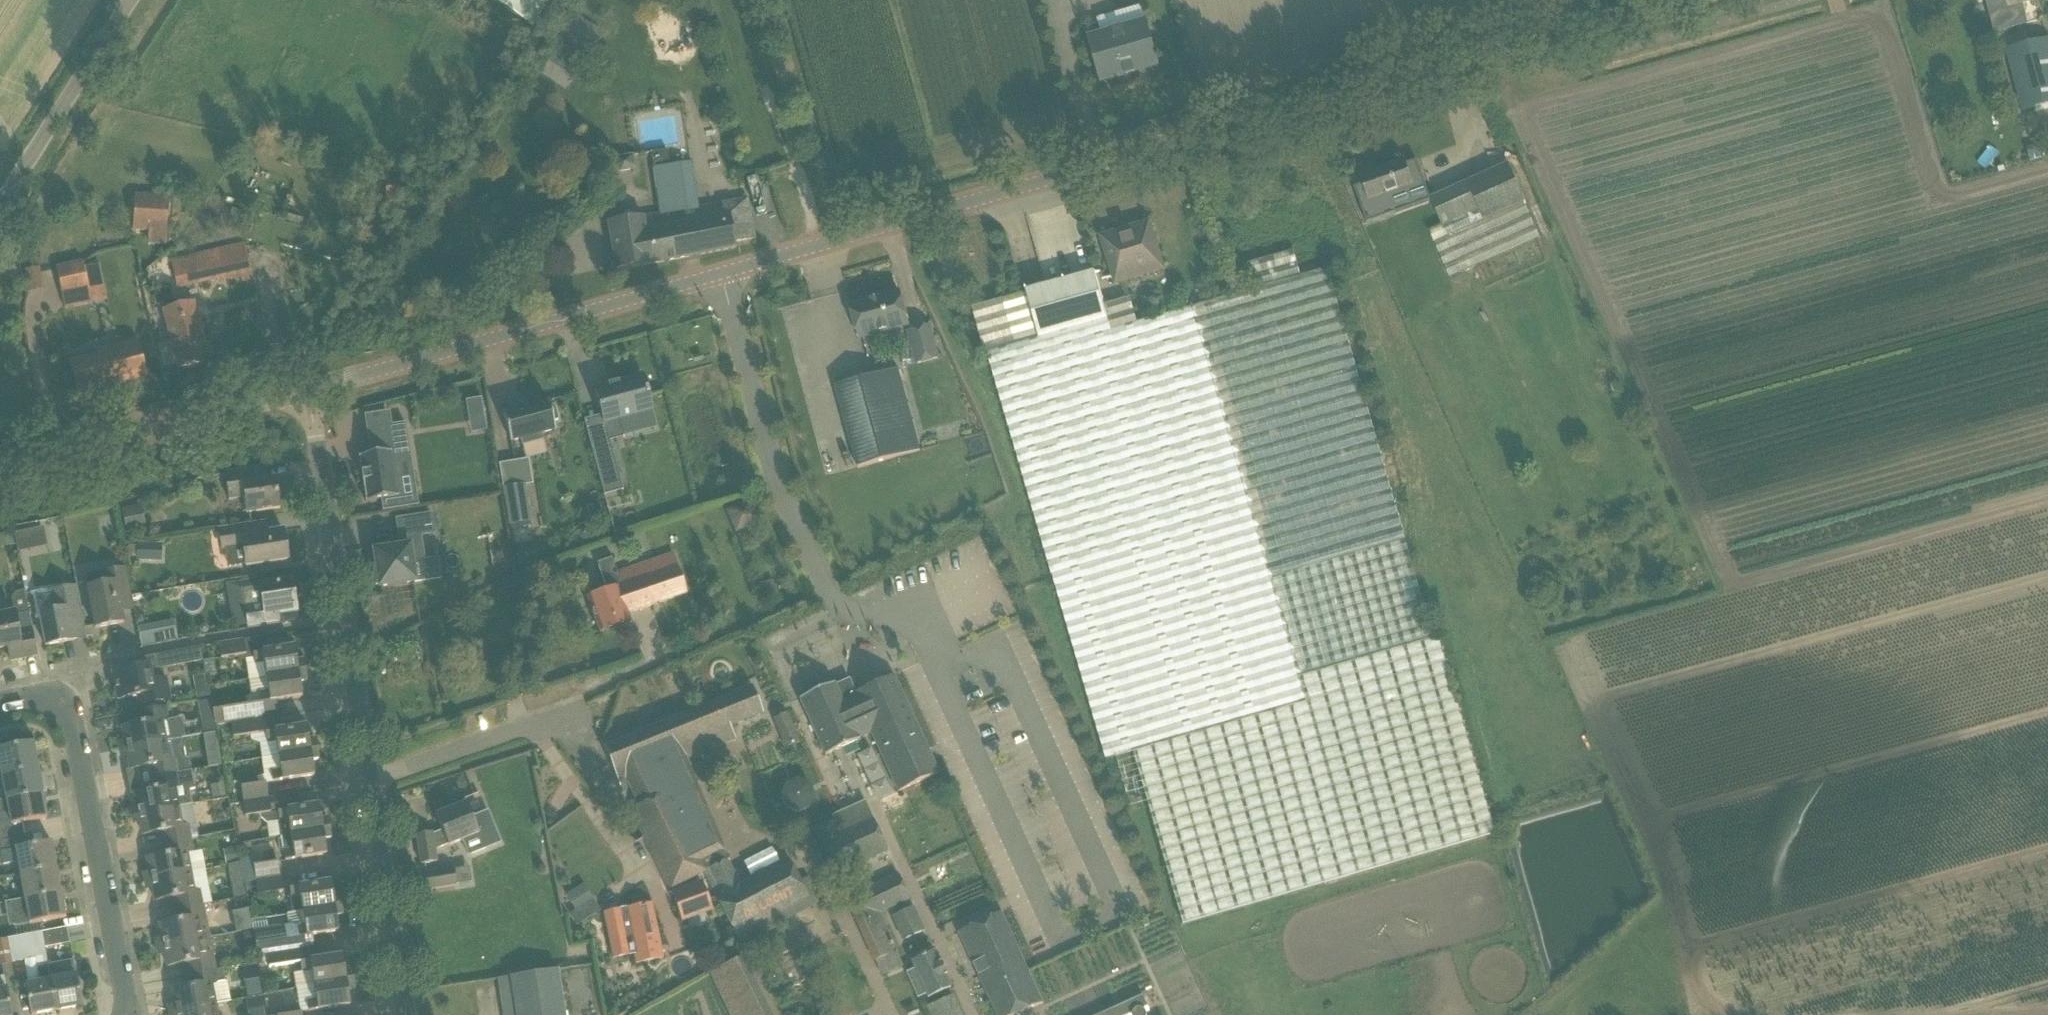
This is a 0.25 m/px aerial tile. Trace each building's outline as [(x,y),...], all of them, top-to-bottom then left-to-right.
[(467,9),(473,0),(453,0),(467,9)] [(532,29),(551,0),(486,0),(532,29)] [(2010,11),(2022,7),(2027,25),(2044,21),(2043,19),(2038,1),(2039,1),(2039,0),(2007,0),(2010,11)] [(1146,23),(1089,39),(1102,83),(1158,66),(1146,23)] [(2047,105),(2047,39),(2006,50),(2023,112),(2047,105)] [(564,90),(581,69),(559,52),(543,73),(564,90)] [(2027,148),(2031,164),(2043,161),(2039,145),(2027,148)] [(653,167),(670,165),(668,151),(651,153),(653,167)] [(633,156),(614,158),(616,170),(620,173),(632,171),(635,167),(633,156)] [(1371,204),(1414,189),(1404,162),(1361,177),(1371,204)] [(1508,166),(1467,183),(1431,199),(1443,227),(1479,211),(1484,221),(1524,204),(1508,166)] [(169,197),(136,195),(133,232),(149,233),(149,246),(166,246),(169,197)] [(735,202),(676,212),(660,214),(645,216),(645,217),(608,223),(616,269),(651,265),(675,260),(736,248),(732,223),(738,222),(735,202)] [(1150,223),(1102,238),(1116,286),(1165,272),(1150,223)] [(244,243),(171,261),(174,276),(185,274),(188,287),(216,280),(216,282),(251,275),(244,243)] [(1105,307),(1101,291),(1096,272),(1026,292),(1026,294),(973,310),(978,329),(985,353),(1106,761),(1117,758),(1132,808),(1149,803),(1184,926),(1492,837),(1496,835),(1440,638),(1434,640),(1328,270),(1301,277),(1293,252),(1246,265),(1254,291),(1138,324),(1130,299),(1105,307)] [(83,262),(56,268),(62,297),(89,291),(83,262)] [(910,329),(900,293),(851,306),(861,342),(910,329)] [(203,338),(194,302),(163,310),(178,369),(209,361),(208,358),(213,357),(208,337),(203,338)] [(939,360),(930,327),(908,333),(917,367),(939,360)] [(96,356),(70,363),(78,394),(112,385),(112,387),(147,377),(138,340),(94,351),(96,356)] [(920,451),(898,368),(836,385),(858,469),(920,451)] [(642,432),(637,416),(652,412),(653,412),(643,375),(593,388),(600,416),(603,425),(605,425),(619,421),(624,437),(642,432)] [(957,395),(930,401),(934,418),(961,411),(957,395)] [(467,401),(469,417),(485,415),(483,398),(467,401)] [(541,435),(556,431),(553,420),(557,419),(553,405),(549,406),(548,403),(503,415),(511,443),(521,440),(522,447),(543,441),(541,435)] [(361,457),(368,501),(383,498),(384,510),(401,508),(396,479),(408,477),(406,462),(410,462),(405,425),(369,430),(373,456),(361,457)] [(610,478),(599,440),(580,445),(591,483),(610,478)] [(247,514),(280,509),(278,491),(270,492),(266,468),(225,474),(229,500),(244,498),(247,514)] [(518,486),(502,488),(509,525),(531,522),(525,486),(525,484),(518,486)] [(750,499),(725,511),(737,535),(762,522),(750,499)] [(122,509),(126,528),(145,524),(141,505),(122,509)] [(372,568),(375,585),(379,585),(380,588),(415,582),(412,563),(421,562),(417,536),(434,533),(431,515),(397,520),(401,548),(374,552),(377,568),(372,568)] [(246,567),(288,561),(283,531),(267,533),(265,522),(219,528),(222,550),(243,547),(246,567)] [(36,549),(33,530),(15,533),(18,552),(36,549)] [(137,560),(152,560),(153,545),(137,544),(137,546),(137,558),(137,560)] [(607,590),(587,597),(600,634),(631,624),(627,613),(688,592),(674,552),(617,572),(612,557),(597,562),(607,590)] [(95,629),(124,623),(122,612),(134,610),(127,567),(102,572),(85,575),(88,587),(92,609),(95,629)] [(248,630),(280,625),(278,615),(296,612),(292,582),(259,587),(258,581),(228,585),(233,619),(235,618),(237,628),(248,626),(248,630)] [(72,629),(84,627),(77,587),(36,595),(46,646),(74,641),(72,629)] [(37,656),(25,591),(16,593),(12,599),(15,614),(0,616),(0,649),(8,647),(10,661),(37,656)] [(201,625),(199,629),(200,633),(203,635),(207,634),(209,631),(209,627),(205,625),(201,625)] [(176,628),(143,633),(140,634),(142,647),(145,646),(161,644),(178,641),(176,628)] [(247,659),(244,641),(219,645),(221,659),(238,657),(239,660),(247,659)] [(156,656),(159,669),(182,665),(203,661),(200,648),(156,656)] [(264,663),(266,678),(306,671),(304,662),(297,663),(295,648),(253,654),(255,665),(264,663)] [(138,696),(140,706),(170,700),(166,680),(152,682),(149,667),(113,674),(118,700),(138,696)] [(261,704),(302,697),(300,682),(307,681),(306,671),(266,678),(268,692),(259,694),(261,704)] [(834,684),(800,699),(826,756),(860,740),(859,739),(871,733),(898,792),(938,774),(932,760),(928,750),(893,676),(855,694),(851,686),(849,681),(835,687),(834,684)] [(209,696),(207,685),(195,688),(197,698),(209,696)] [(706,871),(701,861),(725,849),(688,761),(736,740),(731,729),(764,715),(752,687),(604,748),(620,787),(629,783),(634,796),(639,807),(630,811),(669,890),(706,871)] [(202,724),(214,722),(212,711),(210,700),(198,703),(202,724)] [(231,725),(256,720),(254,705),(212,711),(214,722),(215,726),(231,723),(231,725)] [(120,743),(121,750),(182,739),(182,738),(165,742),(161,722),(167,721),(165,708),(139,713),(121,716),(123,728),(126,742),(120,743)] [(774,719),(786,748),(790,747),(792,753),(799,751),(796,744),(799,743),(786,713),(774,719)] [(233,739),(258,734),(256,720),(231,725),(233,739)] [(278,757),(318,750),(316,741),(309,742),(307,727),(265,734),(267,744),(276,742),(278,757)] [(111,739),(113,749),(120,748),(118,738),(111,739)] [(185,759),(182,739),(121,750),(122,758),(129,756),(131,770),(149,767),(152,779),(177,774),(192,772),(189,758),(185,759)] [(37,769),(33,744),(0,750),(0,764),(2,775),(37,769)] [(874,748),(859,753),(874,799),(889,794),(874,748)] [(281,771),(271,772),(272,783),(314,776),(312,761),(319,760),(318,750),(278,757),(281,771)] [(219,753),(207,755),(208,767),(221,764),(219,753)] [(42,794),(37,769),(2,775),(7,800),(0,801),(0,802),(42,794)] [(132,809),(133,816),(177,808),(192,805),(189,791),(196,789),(192,772),(177,774),(152,779),(154,791),(136,794),(138,808),(132,809)] [(779,789),(791,813),(818,799),(805,776),(779,789)] [(210,786),(212,799),(226,797),(224,784),(210,786)] [(241,788),(243,803),(269,799),(268,798),(266,784),(258,785),(241,788)] [(25,835),(23,824),(47,819),(42,794),(0,802),(0,812),(9,811),(11,825),(0,827),(0,840),(25,835)] [(245,817),(260,815),(271,814),(269,799),(243,803),(245,817)] [(478,803),(468,807),(472,817),(482,813),(478,803)] [(421,865),(438,862),(436,850),(448,845),(448,847),(462,841),(468,857),(485,850),(494,846),(482,813),(472,817),(468,807),(467,804),(436,816),(442,831),(435,834),(433,834),(432,833),(417,835),(421,865)] [(162,833),(164,844),(190,840),(187,827),(196,825),(192,805),(177,808),(133,816),(135,823),(141,822),(144,836),(162,833)] [(319,806),(278,813),(282,837),(291,836),(330,830),(329,820),(321,821),(319,806)] [(837,821),(813,832),(833,876),(841,872),(848,888),(864,881),(857,865),(888,851),(873,818),(842,832),(837,821)] [(285,862),(327,855),(325,840),(332,839),(330,830),(291,836),(282,837),(280,837),(281,838),(278,841),(279,850),(284,851),(285,862)] [(0,840),(0,850),(1,857),(2,865),(18,862),(21,875),(56,868),(51,843),(27,847),(25,835),(0,840)] [(144,875),(146,882),(190,874),(186,854),(192,852),(190,840),(164,844),(166,856),(148,860),(151,874),(144,875)] [(226,865),(238,863),(235,848),(223,850),(226,865)] [(822,903),(808,877),(800,882),(788,858),(740,883),(729,860),(708,871),(720,894),(716,896),(741,945),(822,903)] [(279,863),(255,866),(257,881),(281,878),(279,863)] [(56,868),(21,875),(25,900),(61,893),(56,868)] [(427,890),(457,885),(454,870),(425,874),(427,890)] [(174,898),(176,910),(202,905),(200,892),(193,894),(190,874),(146,882),(147,889),(154,888),(156,902),(174,898)] [(867,887),(845,897),(874,962),(896,952),(879,913),(910,899),(898,874),(867,888),(867,887)] [(257,881),(260,897),(283,893),(281,878),(257,881)] [(682,920),(701,913),(711,910),(703,882),(673,892),(682,920)] [(287,914),(287,915),(342,906),(341,896),(333,897),(331,883),(290,889),(293,913),(287,914)] [(575,911),(594,901),(584,885),(566,896),(575,911)] [(244,886),(232,888),(234,899),(238,898),(246,897),(244,886)] [(61,893),(25,900),(30,925),(65,918),(61,893)] [(613,959),(635,955),(637,963),(663,958),(652,904),(604,914),(613,959)] [(204,918),(202,905),(176,910),(179,922),(161,925),(163,939),(157,940),(158,947),(202,939),(198,919),(204,918)] [(344,916),(342,906),(287,915),(289,926),(291,926),(296,929),(297,938),(339,932),(337,923),(344,922),(343,916),(344,916)] [(234,910),(236,930),(251,928),(249,908),(234,910)] [(1002,912),(958,932),(996,1014),(1018,1014),(1043,1003),(1029,971),(1002,912)] [(924,932),(918,920),(908,925),(914,936),(924,932)] [(268,956),(292,952),(291,940),(287,940),(285,927),(254,932),(257,956),(267,955),(268,956)] [(45,949),(50,947),(70,944),(67,928),(42,933),(44,942),(45,949)] [(243,933),(244,944),(253,943),(252,932),(243,933)] [(45,949),(44,942),(42,933),(17,937),(6,939),(10,963),(46,957),(45,949)] [(774,959),(795,948),(788,933),(766,944),(774,959)] [(8,952),(6,939),(0,940),(0,965),(0,966),(10,963),(8,952)] [(189,976),(214,971),(212,958),(206,959),(202,939),(158,947),(160,955),(166,954),(168,967),(187,964),(189,976)] [(270,967),(294,963),(292,952),(268,956),(270,967)] [(906,973),(917,999),(927,995),(928,998),(949,988),(943,976),(944,976),(934,952),(925,956),(924,953),(919,955),(920,958),(911,962),(915,969),(906,973)] [(708,973),(728,1014),(771,1014),(743,956),(708,973)] [(345,971),(343,957),(301,963),(303,973),(312,972),(314,986),(354,980),(352,970),(345,971)] [(48,966),(57,1012),(82,1007),(73,961),(48,966)] [(38,967),(41,983),(26,986),(31,1014),(38,1014),(57,1012),(48,966),(38,967)] [(257,966),(242,969),(247,997),(262,995),(257,966)] [(558,969),(499,978),(505,1014),(565,1014),(558,969)] [(171,1013),(214,1005),(210,984),(218,983),(216,971),(214,971),(189,976),(191,988),(173,991),(175,1005),(169,1006),(171,1013)] [(6,989),(3,976),(0,976),(0,1014),(11,1014),(6,989)] [(309,1012),(350,1006),(348,991),(355,990),(354,980),(314,986),(316,1001),(307,1002),(309,1012)] [(1095,1014),(1141,1014),(1147,1012),(1150,1011),(1142,993),(1095,1014)] [(930,1014),(961,1014),(952,995),(926,1007),(930,1014)] [(249,1014),(265,1014),(262,997),(246,1000),(249,1014)] [(214,1005),(171,1013),(171,1014),(216,1014),(214,1005)]
